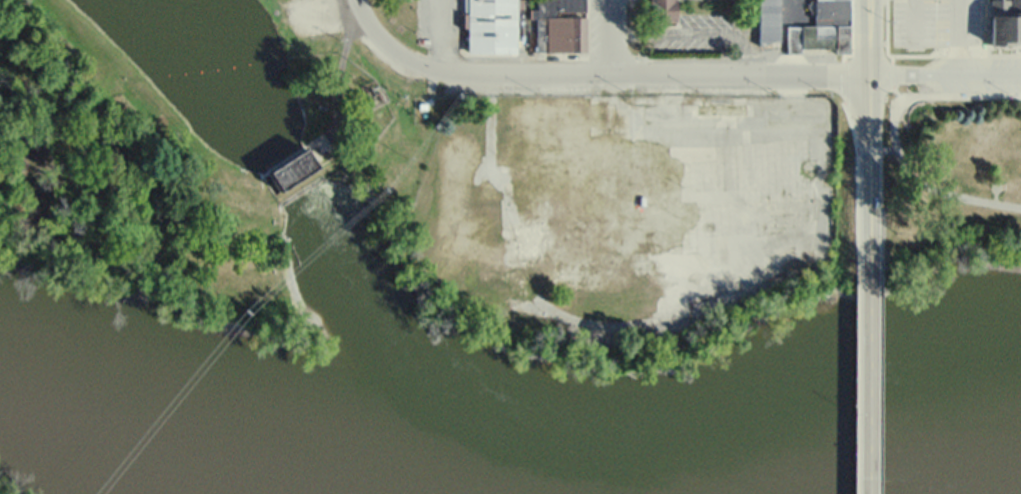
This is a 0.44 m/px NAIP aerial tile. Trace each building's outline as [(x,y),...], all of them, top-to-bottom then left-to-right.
[(461,29),(470,29),(470,52),(516,52),(517,0),(461,0),(461,29)] [(536,9),(528,9),(528,19),(537,19),(537,52),(585,52),(585,18),(554,18),(554,11),(583,11),(584,0),(537,0),(536,9)] [(640,10),(649,10),(649,19),(664,19),(664,25),(676,25),(677,0),(640,0),(640,10)] [(758,45),(781,45),(781,0),(759,0),(758,45)] [(815,26),(786,26),(786,55),(802,56),(802,49),(837,49),(837,52),(849,52),(850,0),(815,0),(815,26)] [(991,46),(991,0),(1020,0),(1020,46),(991,46)] [(584,95),(495,95),(495,164),(515,164),(525,194),(540,194),(540,209),(526,209),(526,228),(539,228),(539,282),(580,282),(581,285),(581,307),(582,311),(653,310),(653,301),(625,301),(625,278),(656,268),(656,218),(603,218),(603,209),(584,209),(584,194),(613,194),(612,155),(605,155),(605,135),(584,135),(584,95)] [(314,165),(305,149),(294,155),(304,171),(314,165)]
